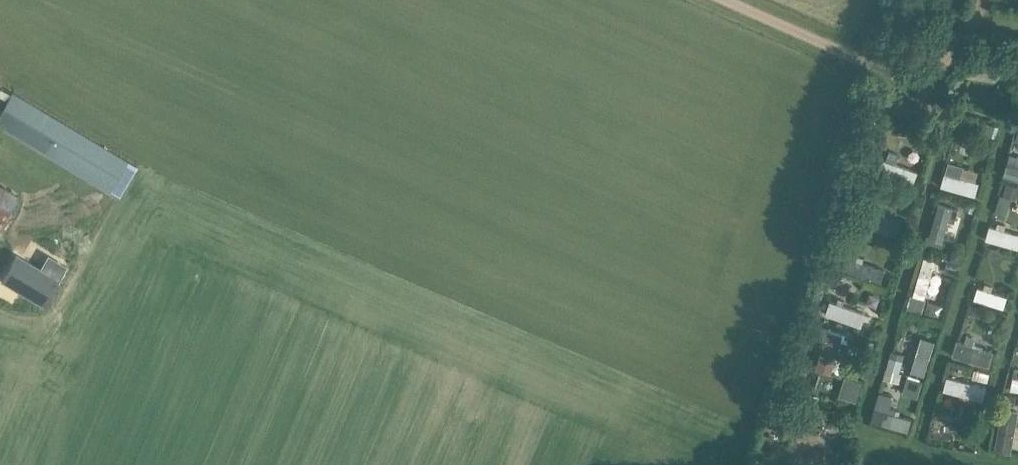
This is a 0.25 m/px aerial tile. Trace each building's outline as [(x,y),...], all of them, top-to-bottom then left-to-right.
[(110,190),(127,161),(13,93),(0,114),(0,124),(110,190)] [(912,184),(917,171),(894,163),(898,153),(889,150),(886,160),(884,159),(879,172),(912,184)] [(1017,180),(1017,155),(1016,155),(1013,164),(1007,163),(1003,176),(1017,180)] [(941,186),(975,195),(978,183),(945,173),(941,186)] [(0,184),(0,231),(21,196),(0,184)] [(939,203),(929,237),(943,241),(950,215),(955,216),(958,209),(939,203)] [(901,221),(866,208),(860,224),(895,237),(901,221)] [(1017,248),(1017,234),(990,226),(986,239),(1017,248)] [(845,269),(881,281),(885,269),(862,262),(864,258),(852,254),(851,259),(848,258),(845,269)] [(43,304),(66,266),(50,257),(42,270),(16,255),(2,280),(43,304)] [(913,294),(924,297),(935,261),(924,257),(913,294)] [(1004,308),(1007,297),(978,288),(974,299),(1004,308)] [(831,302),(827,315),(862,327),(867,315),(831,302)] [(824,340),(816,368),(831,372),(836,355),(845,358),(849,343),(840,341),(842,334),(814,325),(811,336),(824,340)] [(953,355),(989,366),(993,351),(972,345),(974,337),(967,334),(964,342),(957,340),(953,355)] [(935,341),(921,337),(911,372),(925,376),(935,341)] [(983,400),(986,387),(947,377),(944,390),(983,400)] [(995,449),(1011,452),(1017,411),(1017,410),(1002,407),(995,449)] [(877,408),(874,422),(910,431),(914,418),(877,408)] [(798,458),(797,464),(840,464),(842,460),(801,450),(798,458)]
